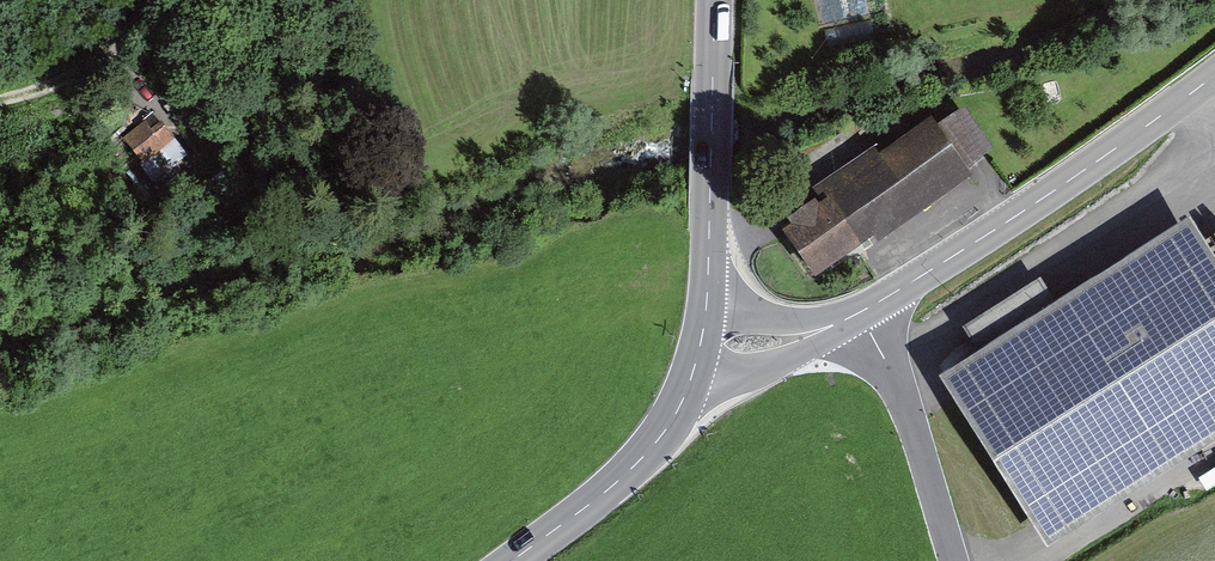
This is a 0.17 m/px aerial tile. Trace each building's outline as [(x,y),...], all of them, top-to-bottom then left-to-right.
[(870,20),(824,30),(828,48),(874,38),(870,20)] [(972,168),(994,152),(964,110),(932,132),(925,123),(902,139),(893,127),(803,189),(811,201),(777,225),(811,273),(866,235),(875,248),(978,177),(972,168)] [(185,154),(166,129),(135,153),(154,178),(185,154)] [(1214,445),(1214,263),(1188,221),(1055,305),(975,356),(937,380),(1047,552),(1214,445)] [(960,331),(975,356),(1055,305),(1039,282),(960,331)]
